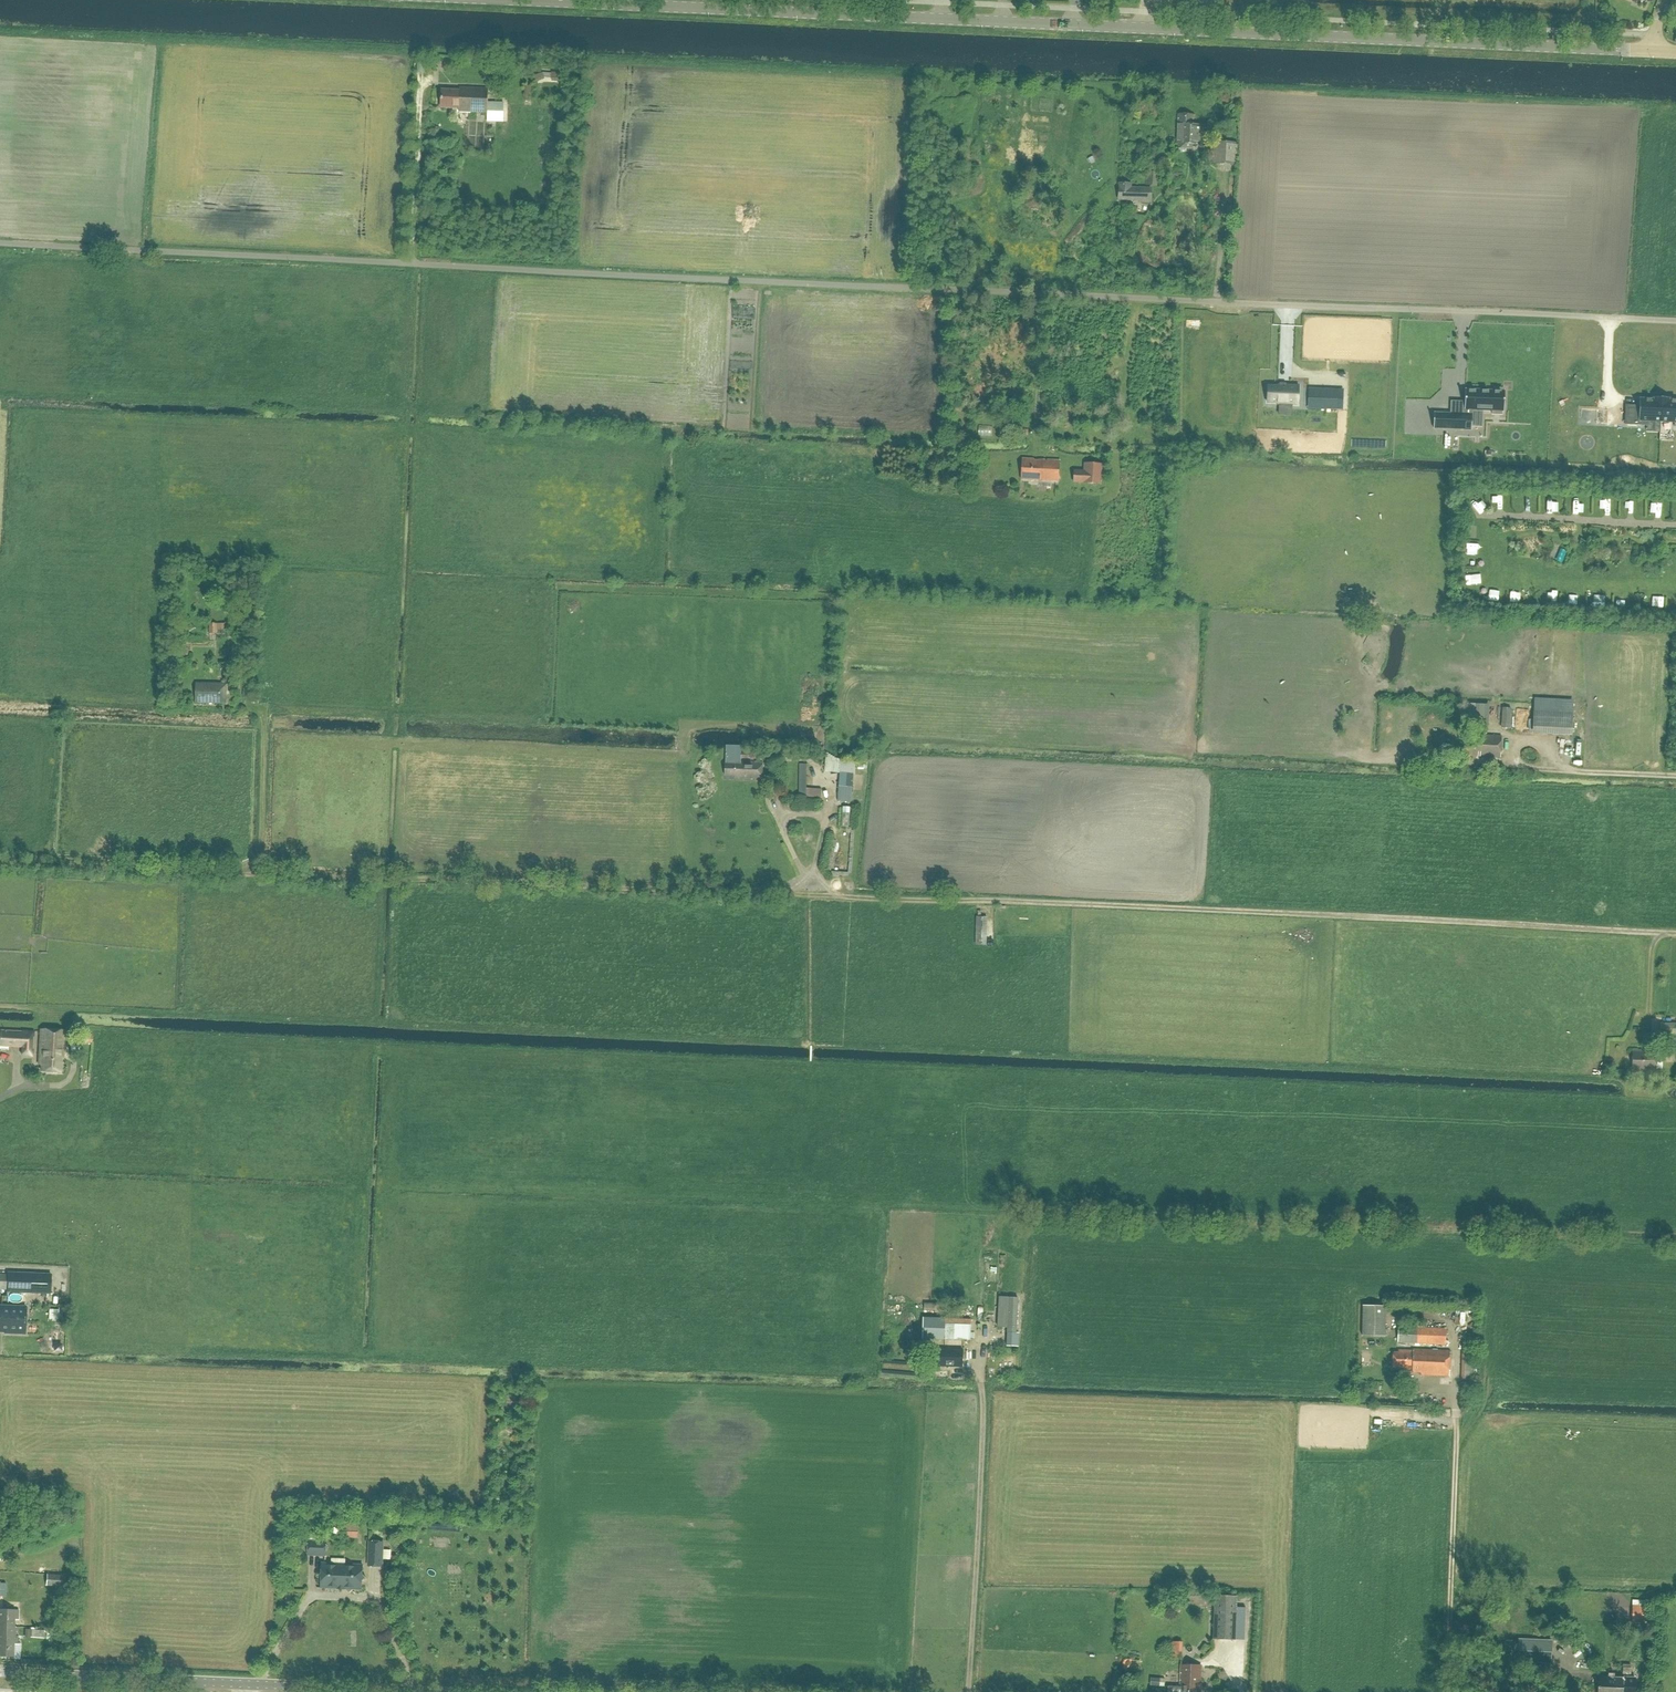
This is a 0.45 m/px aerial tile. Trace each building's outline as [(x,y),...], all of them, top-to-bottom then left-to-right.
[(502,122),(503,103),(488,102),(489,89),(460,88),(460,91),(442,91),(441,108),(459,109),(459,112),(488,113),(487,121),(502,122)] [(1177,149),(1193,150),(1203,150),(1204,126),(1193,125),(1194,115),(1178,115),(1177,149)] [(1229,145),(1221,144),(1215,144),(1214,164),(1228,165),(1229,145)] [(1119,183),(1118,201),(1139,201),(1139,203),(1152,203),(1152,188),(1132,187),(1132,184),(1119,183)] [(1298,405),(1299,386),(1278,385),(1278,387),(1268,386),(1267,403),(1278,403),(1278,404),(1279,404),(1291,405),(1298,405)] [(1465,390),(1464,410),(1466,410),(1466,415),(1434,413),(1433,428),(1471,430),(1472,410),(1492,411),(1492,415),(1502,415),(1502,411),(1504,411),(1505,391),(1502,391),(1502,389),(1493,388),(1493,391),(1465,390)] [(1338,390),(1322,389),(1322,403),(1318,402),(1317,409),(1337,410),(1338,390)] [(1626,408),(1625,425),(1647,426),(1647,422),(1661,423),(1662,399),(1654,398),(1654,400),(1640,399),(1639,408),(1626,408)] [(1661,423),(1675,423),(1674,427),(1675,427),(1675,401),(1670,400),(1670,399),(1662,399),(1661,423)] [(1058,482),(1059,460),(1023,458),(1022,458),(1021,479),(1022,480),(1022,479),(1058,481),(1058,482)] [(1100,484),(1101,464),(1084,463),(1084,471),(1074,470),(1073,482),(1100,484)] [(1611,511),(1612,502),(1595,502),(1595,511),(1611,511)] [(1653,604),(1663,604),(1664,596),(1653,595),(1653,604)] [(218,630),(218,623),(210,623),(210,633),(218,633),(218,630)] [(254,687),(254,686),(254,658),(247,658),(246,687),(254,687)] [(221,704),(221,683),(197,683),(196,703),(221,704)] [(1462,726),(1475,727),(1476,704),(1463,703),(1462,726)] [(1502,708),(1501,728),(1509,728),(1510,708),(1502,708)] [(1533,711),(1533,729),(1571,730),(1571,712),(1533,711)] [(1465,735),(1464,756),(1500,758),(1501,736),(1465,735)] [(826,768),(839,768),(840,753),(826,752),(826,768)] [(762,780),(763,763),(725,761),(725,777),(734,777),(734,778),(762,780)] [(837,801),(851,802),(853,777),(839,776),(837,801)] [(1660,1024),(1660,1035),(1675,1035),(1675,1024),(1660,1024)] [(40,1030),(39,1059),(42,1059),(41,1071),(61,1072),(62,1053),(65,1053),(66,1031),(40,1030)] [(0,1034),(0,1045),(22,1046),(22,1032),(0,1031),(0,1034)] [(1632,1051),(1632,1071),(1657,1071),(1657,1052),(1648,1052),(1648,1051),(1632,1051)] [(6,1290),(6,1292),(50,1294),(51,1275),(7,1273),(7,1275),(0,1274),(0,1290),(6,1290)] [(1019,1330),(1021,1295),(1003,1294),(1002,1308),(1011,1308),(1010,1330),(1019,1330)] [(4,1332),(4,1333),(25,1334),(26,1307),(4,1306),(4,1314),(0,1319),(0,1332),(4,1332)] [(1385,1307),(1362,1307),(1362,1337),(1385,1337),(1385,1307)] [(946,1319),(946,1324),(945,1340),(970,1341),(971,1325),(971,1320),(946,1319)] [(1446,1329),(1418,1328),(1418,1325),(1398,1324),(1397,1345),(1411,1345),(1411,1344),(1422,1345),(1446,1346),(1446,1329)] [(943,1339),(944,1327),(924,1326),(923,1339),(943,1339)] [(963,1368),(963,1351),(935,1350),(934,1367),(963,1368)] [(1413,1352),(1399,1351),(1398,1353),(1394,1353),(1393,1368),(1406,1368),(1406,1370),(1412,1370),(1412,1372),(1421,1372),(1421,1375),(1449,1376),(1450,1352),(1413,1350),(1413,1352)] [(323,1526),(313,1526),(313,1536),(322,1537),(323,1526)] [(326,1556),(327,1542),(309,1542),(308,1555),(326,1556)] [(382,1567),(383,1543),(370,1542),(369,1567),(382,1567)] [(338,1589),(342,1585),(343,1564),(322,1564),(321,1588),(338,1589)] [(363,1565),(343,1564),(342,1585),(349,1593),(354,1590),(362,1590),(362,1582),(366,1578),(363,1574),(363,1565)] [(70,1575),(69,1575),(48,1574),(46,1592),(61,1593),(61,1587),(69,1588),(70,1575)] [(1235,1641),(1237,1597),(1215,1596),(1213,1640),(1235,1641)] [(18,1619),(19,1610),(0,1609),(0,1656),(14,1657),(14,1643),(18,1643),(18,1627),(14,1627),(15,1619),(18,1619)] [(1518,1639),(1517,1661),(1550,1663),(1551,1641),(1518,1639)] [(1183,1642),(1171,1641),(1171,1658),(1182,1658),(1183,1642)] [(1644,1642),(1634,1642),(1633,1662),(1643,1663),(1644,1642)] [(1139,1655),(1124,1655),(1123,1671),(1139,1672),(1139,1655)] [(1201,1685),(1200,1685),(1201,1666),(1181,1665),(1180,1687),(1175,1687),(1175,1681),(1168,1681),(1168,1691),(1199,1691),(1199,1689),(1201,1689),(1201,1685)] [(1635,1678),(1598,1676),(1598,1691),(1635,1691),(1635,1678)] [(1151,1678),(1150,1686),(1160,1686),(1160,1679),(1151,1678)]
